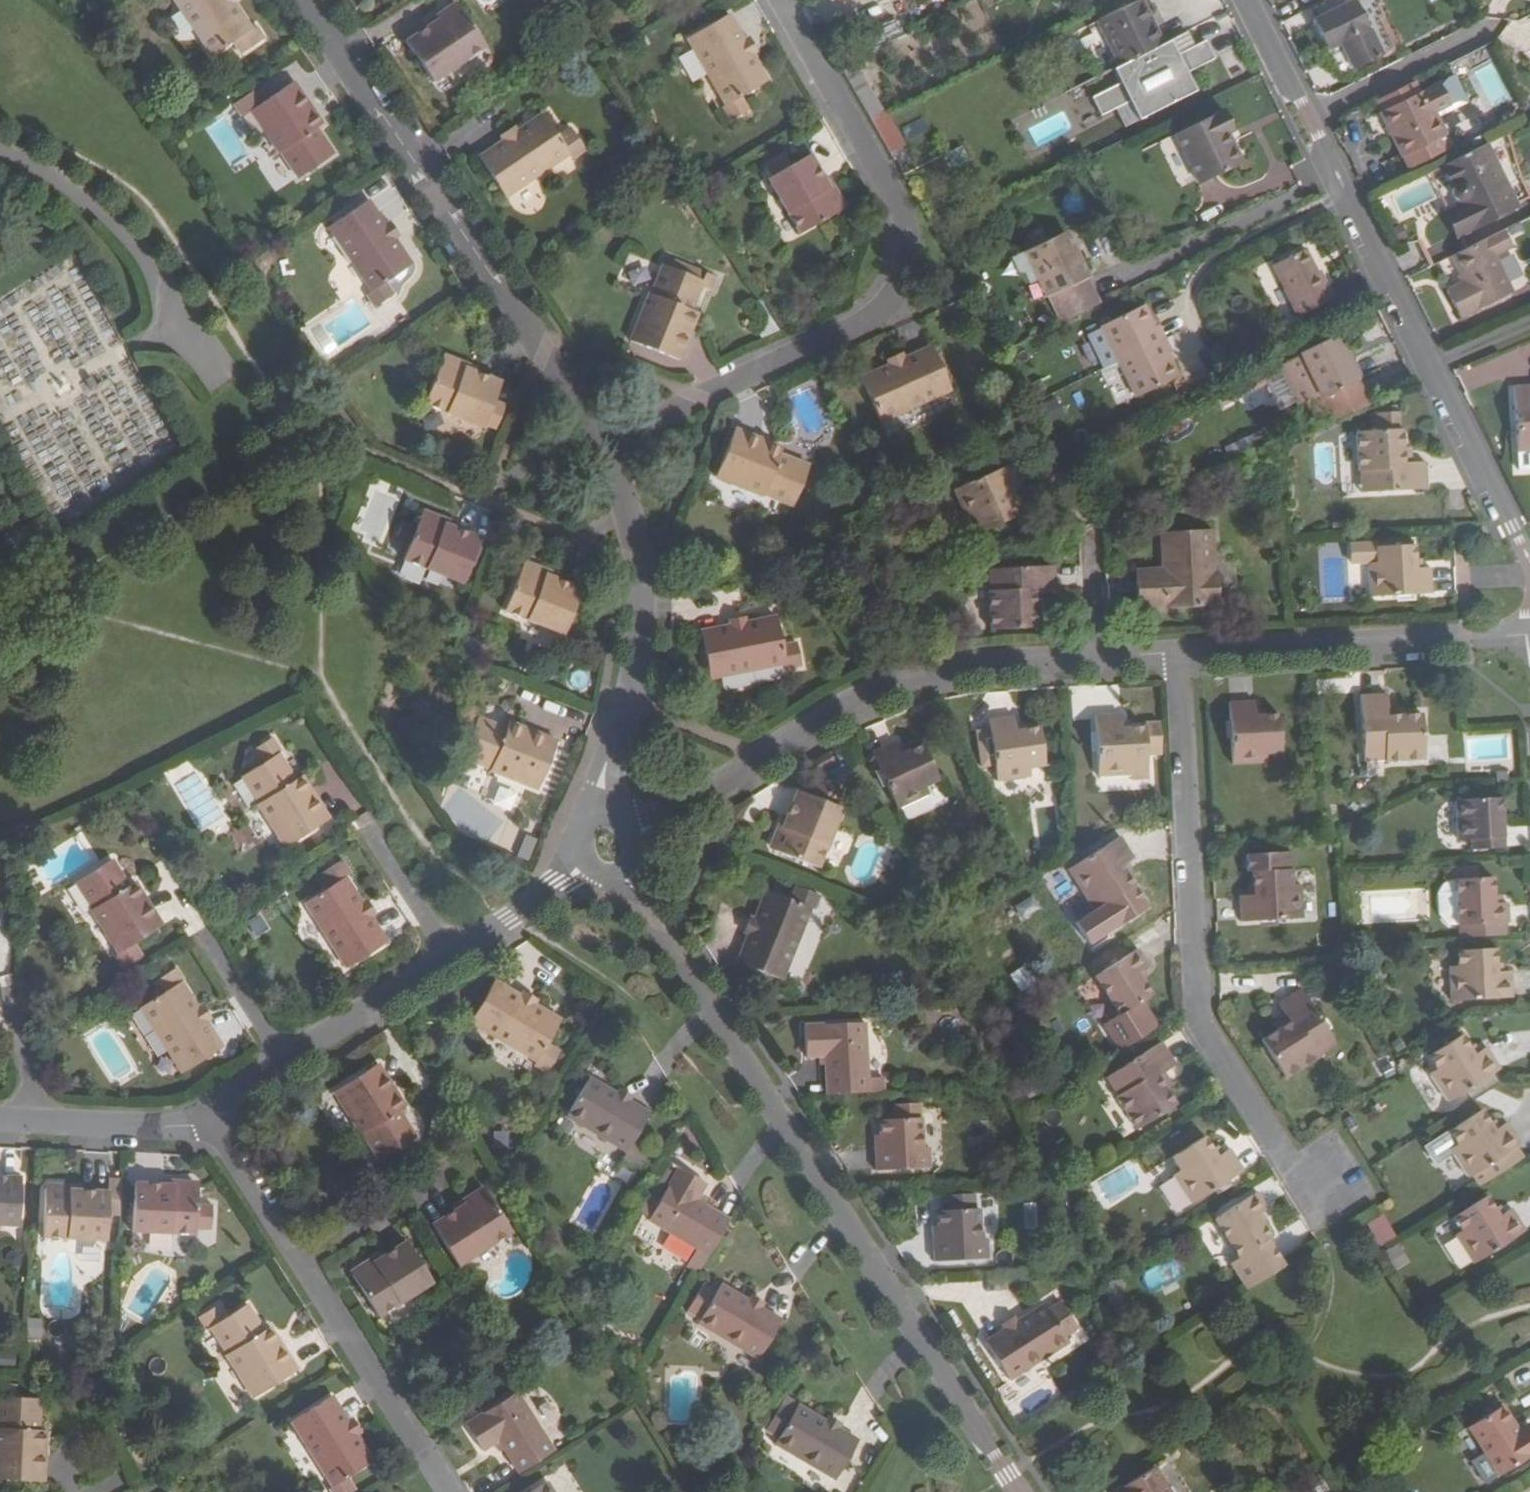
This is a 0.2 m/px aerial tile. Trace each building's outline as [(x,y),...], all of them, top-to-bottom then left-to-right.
[(213,56),(234,42),(242,53),(265,39),(258,26),(252,30),(236,5),(232,0),(175,0),(213,56)] [(1098,22),(1119,68),(1162,45),(1141,0),(1098,22)] [(1328,50),(1341,43),(1354,70),(1381,56),(1368,30),(1367,31),(1351,0),(1327,0),(1308,9),(1328,50)] [(407,42),(433,82),(485,46),(457,3),(428,24),(430,27),(407,42)] [(752,55),(743,40),(730,15),(689,38),(726,104),(734,119),(749,111),(741,96),(767,81),(752,55)] [(748,37),(743,40),(752,55),(757,53),(748,37)] [(1176,38),(1171,41),(1178,56),(1184,53),(1176,38)] [(1178,56),(1171,41),(1162,45),(1119,68),(1113,71),(1120,84),(1092,99),(1102,117),(1116,109),(1130,102),(1139,121),(1196,91),(1187,73),(1216,59),(1207,41),(1184,53),(1178,56)] [(1341,43),(1328,50),(1341,76),(1354,70),(1341,43)] [(882,113),(852,59),(841,65),(872,118),(882,113)] [(1420,92),(1381,111),(1409,168),(1451,148),(1437,119),(1465,104),(1452,76),(1420,92)] [(1415,80),(1375,100),(1381,111),(1420,92),(1415,80)] [(281,151),(299,178),(334,153),(317,128),(321,125),(294,83),(268,100),(259,87),(232,105),(241,118),(251,111),(279,153),(281,151)] [(1130,102),(1116,109),(1125,128),(1139,121),(1130,102)] [(734,119),(726,104),(722,106),(730,122),(734,119)] [(1176,133),(1200,183),(1241,163),(1228,134),(1234,131),(1224,110),(1176,133)] [(882,113),(872,118),(892,153),(904,146),(885,111),(882,113)] [(519,130),(503,141),(479,156),(505,197),(570,155),(574,159),(587,149),(576,132),(561,141),(559,138),(544,114),(519,130)] [(500,137),(503,141),(519,130),(516,126),(500,137)] [(573,129),(559,138),(561,141),(576,132),(573,129)] [(1516,207),(1486,144),(1440,166),(1451,187),(1450,189),(1450,193),(1452,197),(1455,200),(1458,201),(1460,205),(1446,212),(1458,236),(1516,207)] [(769,179),(799,234),(845,207),(827,177),(823,179),(810,155),(792,166),(784,152),(766,162),(773,176),(769,179)] [(329,227),(372,291),(368,294),(373,302),(391,291),(385,283),(411,266),(394,241),(384,225),(368,201),(329,227)] [(388,223),(384,225),(394,241),(399,238),(388,223)] [(1504,230),(1453,255),(1466,281),(1448,290),(1462,318),(1513,293),(1495,255),(1512,247),(1504,230)] [(1068,321),(1100,305),(1066,232),(1026,251),(1048,298),(1055,294),(1068,321)] [(1272,265),(1298,316),(1334,298),(1320,270),(1317,271),(1305,248),(1272,265)] [(663,264),(631,341),(679,359),(698,312),(692,309),(700,288),(711,292),(717,276),(674,259),(671,267),(663,264)] [(1055,294),(1048,298),(1061,325),(1068,321),(1055,294)] [(1118,361),(1136,398),(1179,377),(1168,355),(1172,353),(1158,326),(1155,328),(1144,307),(1101,327),(1118,361)] [(1358,380),(1337,337),(1301,353),(1302,356),(1292,361),(1295,367),(1308,398),(1311,402),(1322,397),(1358,380)] [(932,348),(905,359),(889,366),(861,379),(881,423),(952,391),(932,348)] [(886,360),(889,366),(905,359),(903,354),(886,360)] [(444,356),(425,402),(484,427),(484,429),(495,433),(504,411),(492,407),(501,383),(475,372),(477,369),(444,356)] [(1308,398),(1295,367),(1281,373),(1294,404),(1308,398)] [(1277,369),(1246,383),(1251,395),(1279,382),(1280,375),(1277,369)] [(1358,380),(1322,397),(1329,412),(1365,396),(1358,380)] [(1246,383),(1227,391),(1232,403),(1251,395),(1246,383)] [(1515,385),(1520,469),(1529,469),(1529,385),(1515,385)] [(1398,412),(1370,414),(1371,433),(1400,430),(1398,412)] [(735,430),(717,477),(764,497),(765,494),(793,506),(809,466),(780,454),(783,448),(735,430)] [(1271,430),(1237,444),(1243,457),(1277,443),(1271,430)] [(1403,447),(1402,430),(1400,430),(1371,433),(1360,433),(1363,493),(1364,493),(1369,492),(1371,514),(1427,510),(1426,489),(1425,462),(1413,463),(1404,464),(1403,447)] [(1403,447),(1404,464),(1413,463),(1411,447),(1403,447)] [(957,490),(955,491),(969,521),(977,518),(982,531),(1016,517),(1007,495),(1020,489),(1010,465),(966,485),(957,490)] [(425,511),(406,560),(463,583),(481,538),(458,528),(459,526),(425,511)] [(1137,582),(1139,611),(1218,607),(1216,571),(1214,572),(1212,532),(1161,533),(1163,567),(1163,572),(1165,572),(1166,580),(1137,582)] [(1431,568),(1423,568),(1415,568),(1416,560),(1414,547),(1377,548),(1378,564),(1370,565),(1371,597),(1432,594),(1431,568)] [(524,562),(506,609),(564,633),(581,589),(557,579),(559,577),(524,562)] [(992,592),(993,630),(1036,628),(1034,596),(1055,595),(1054,566),(992,569),(993,592),(992,592)] [(777,617),(748,623),(729,627),(701,632),(711,678),(786,664),(787,669),(802,667),(797,644),(783,647),(777,617)] [(728,622),(729,627),(748,623),(747,619),(728,622)] [(1422,716),(1404,717),(1388,717),(1388,708),(1387,695),(1360,696),(1364,760),(1385,759),(1385,760),(1424,757),(1422,716)] [(1229,703),(1232,763),(1267,761),(1266,753),(1281,753),(1279,716),(1265,716),(1256,717),(1256,709),(1255,701),(1229,703)] [(463,709),(479,716),(481,712),(465,706),(463,709)] [(1403,707),(1388,708),(1388,717),(1404,717),(1403,707)] [(472,733),(463,756),(491,767),(490,771),(537,790),(557,741),(510,722),(507,730),(478,718),(479,716),(463,709),(456,727),(472,733)] [(1264,709),(1256,709),(1256,717),(1265,716),(1264,709)] [(1095,715),(1098,777),(1131,775),(1131,782),(1148,781),(1147,763),(1144,729),(1130,729),(1121,730),(1120,721),(1121,715),(1095,715)] [(995,766),(997,779),(998,782),(1031,777),(1030,775),(1029,768),(1044,766),(1038,729),(1025,730),(1016,732),(1015,725),(1014,717),(988,721),(990,730),(976,732),(981,768),(995,766)] [(1130,721),(1120,721),(1121,730),(1130,729),(1130,721)] [(1016,732),(1025,730),(1025,723),(1015,725),(1016,732)] [(1464,735),(1465,766),(1513,764),(1512,734),(1464,735)] [(872,753),(898,808),(928,794),(924,787),(939,780),(922,747),(909,753),(902,756),(898,749),(895,743),(872,753)] [(905,745),(898,749),(902,756),(909,753),(905,745)] [(829,752),(814,761),(820,771),(834,761),(829,752)] [(258,803),(286,848),(329,821),(302,776),(295,780),(279,755),(243,778),(259,803),(258,803)] [(783,815),(770,847),(819,866),(842,809),(834,806),(840,792),(820,784),(814,799),(798,791),(788,817),(783,815)] [(1471,840),(1472,850),(1505,848),(1503,799),(1458,801),(1459,841),(1471,840)] [(1134,887),(1127,875),(1121,866),(1128,862),(1134,859),(1121,838),(1104,849),(1090,857),(1070,870),(1088,899),(1093,896),(1101,908),(1102,907),(1117,898),(1130,920),(1147,909),(1134,887)] [(1101,844),(1087,853),(1090,857),(1104,849),(1101,844)] [(306,903),(347,967),(386,942),(371,919),(361,902),(345,877),(365,865),(356,851),(317,876),(326,890),(306,903)] [(1240,895),(1242,921),(1301,917),(1300,884),(1294,884),(1293,870),(1292,852),(1248,854),(1248,871),(1254,870),(1254,894),(1240,895)] [(114,957),(122,969),(142,956),(135,943),(162,926),(136,883),(129,887),(113,859),(76,882),(93,909),(91,910),(119,953),(114,957)] [(1121,866),(1127,875),(1134,870),(1128,862),(1121,866)] [(1458,924),(1459,925),(1509,923),(1508,903),(1495,904),(1493,879),(1477,880),(1477,867),(1456,868),(1457,880),(1458,924)] [(1458,924),(1457,880),(1439,892),(1440,914),(1448,925),(1458,924)] [(749,936),(739,960),(783,979),(811,908),(815,910),(821,896),(798,887),(792,901),(767,891),(756,918),(749,936)] [(1014,905),(1023,921),(1042,910),(1033,894),(1014,905)] [(366,899),(361,902),(371,919),(376,915),(366,899)] [(749,936),(756,918),(749,916),(743,933),(749,936)] [(1097,975),(1120,1012),(1152,992),(1139,971),(1147,967),(1136,950),(1097,975)] [(1449,967),(1451,1001),(1513,998),(1512,972),(1498,973),(1497,950),(1457,952),(1458,966),(1449,967)] [(223,1048),(208,1023),(197,1007),(182,982),(185,980),(178,969),(157,982),(164,994),(141,1009),(183,1073),(223,1048)] [(535,1005),(520,996),(494,981),(471,1020),(537,1061),(538,1059),(551,1067),(560,1051),(547,1044),(561,1020),(535,1005)] [(522,991),(520,996),(535,1005),(538,1001),(522,991)] [(1278,1005),(1284,1014),(1290,1023),(1277,1031),(1262,1041),(1286,1078),(1336,1045),(1300,991),(1278,1005)] [(202,1004),(197,1007),(208,1023),(213,1020),(202,1004)] [(1271,1023),(1277,1031),(1290,1023),(1284,1014),(1271,1023)] [(827,1093),(869,1090),(865,1021),(804,1024),(805,1054),(825,1053),(827,1093)] [(1431,1074),(1449,1103),(1502,1069),(1488,1047),(1475,1056),(1462,1035),(1430,1057),(1438,1069),(1431,1074)] [(1118,1094),(1139,1127),(1177,1103),(1160,1075),(1175,1066),(1160,1043),(1109,1075),(1120,1093),(1118,1094)] [(363,1133),(379,1160),(415,1137),(399,1110),(406,1106),(379,1063),(334,1091),(362,1135),(363,1133)] [(591,1076),(569,1115),(628,1151),(625,1157),(642,1167),(654,1146),(637,1136),(651,1112),(591,1076)] [(875,1145),(876,1169),(929,1165),(928,1145),(923,1145),(922,1117),(921,1102),(896,1102),(896,1118),(880,1118),(881,1145),(875,1145)] [(1516,1148),(1521,1145),(1507,1123),(1495,1131),(1482,1112),(1449,1133),(1458,1145),(1450,1150),(1468,1179),(1472,1176),(1483,1169),(1490,1181),(1524,1160),(1516,1148)] [(1351,1116),(1343,1120),(1351,1133),(1359,1128),(1351,1116)] [(1175,1172),(1193,1201),(1242,1170),(1229,1149),(1217,1157),(1204,1136),(1174,1155),(1182,1167),(1175,1172)] [(650,1219),(710,1255),(731,1219),(698,1199),(708,1183),(681,1167),(650,1219)] [(1483,1169),(1472,1176),(1479,1188),(1490,1181),(1483,1169)] [(19,1225),(21,1178),(0,1177),(0,1224),(19,1225)] [(197,1234),(197,1228),(197,1225),(212,1225),(213,1203),(198,1203),(199,1183),(164,1181),(164,1185),(135,1184),(133,1230),(197,1234)] [(44,1186),(42,1235),(107,1240),(108,1229),(108,1213),(113,1213),(122,1214),(123,1186),(110,1186),(110,1192),(81,1191),(80,1188),(44,1186)] [(433,1225),(458,1265),(511,1232),(483,1189),(455,1206),(457,1210),(433,1225)] [(933,1236),(933,1259),(987,1257),(986,1236),(980,1237),(979,1207),(976,1208),(975,1193),(947,1194),(948,1209),(938,1209),(939,1236),(933,1236)] [(1267,1240),(1270,1238),(1257,1216),(1266,1211),(1255,1193),(1217,1215),(1241,1255),(1232,1260),(1249,1287),(1283,1265),(1267,1240)] [(1455,1235),(1474,1265),(1525,1231),(1511,1210),(1499,1217),(1486,1198),(1453,1218),(1461,1232),(1455,1235)] [(1380,1246),(1397,1236),(1383,1213),(1366,1223),(1380,1246)] [(351,1273),(379,1316),(431,1282),(407,1242),(381,1259),(379,1255),(351,1273)] [(1399,1243),(1389,1249),(1398,1267),(1409,1262),(1399,1243)] [(1106,1281),(1109,1303),(1126,1300),(1122,1278),(1106,1281)] [(702,1318),(700,1322),(760,1358),(783,1320),(722,1284),(718,1292),(705,1284),(689,1310),(702,1318)] [(985,1341),(1008,1378),(1068,1341),(1064,1335),(1077,1327),(1061,1302),(1048,1310),(1044,1303),(985,1341)] [(226,1354),(253,1398),(297,1371),(270,1327),(264,1331),(247,1305),(228,1317),(224,1319),(216,1307),(198,1318),(205,1331),(211,1328),(227,1353),(226,1354)] [(220,1305),(216,1307),(224,1319),(228,1317),(220,1305)] [(44,1482),(46,1431),(40,1431),(41,1399),(17,1398),(17,1385),(0,1384),(0,1480),(44,1482)] [(500,1441),(520,1474),(556,1451),(518,1392),(467,1424),(483,1451),(500,1441)] [(333,1487),(328,1489),(330,1491),(351,1491),(355,1489),(348,1477),(373,1461),(357,1437),(347,1422),(331,1397),(292,1422),(333,1487)] [(860,1441),(800,1406),(796,1412),(783,1404),(768,1430),(781,1437),(777,1443),(838,1479),(860,1441)] [(1498,1475),(1529,1455),(1529,1431),(1525,1424),(1517,1429),(1502,1404),(1467,1425),(1498,1475)] [(352,1418),(347,1422),(357,1437),(362,1434),(352,1418)] [(1156,1464),(1112,1491),(1113,1491),(1173,1491),(1156,1464)] [(548,1483),(533,1491),(554,1491),(548,1483)]
